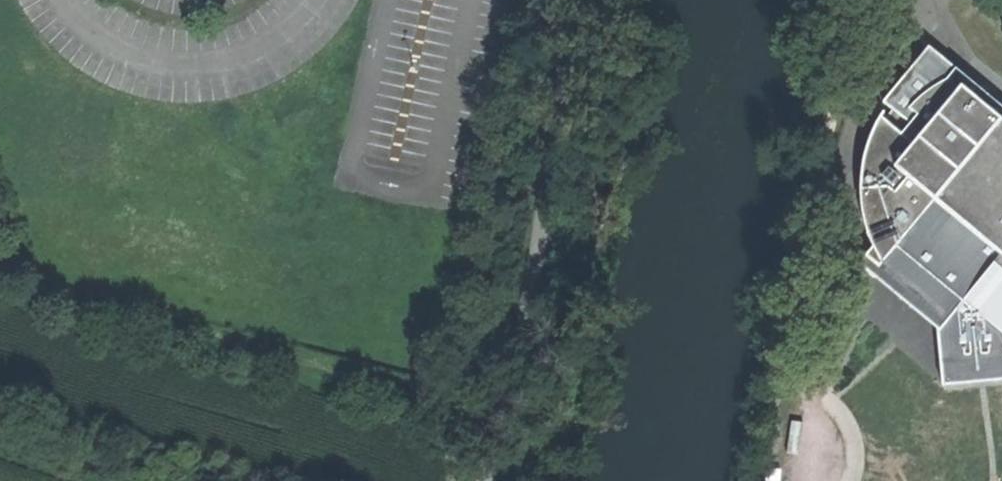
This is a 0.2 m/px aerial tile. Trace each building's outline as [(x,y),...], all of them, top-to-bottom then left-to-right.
[(957,71),(958,70),(941,56),(921,58),(884,103),(894,111),(886,121),(882,117),(878,125),(872,137),(867,152),(864,165),(863,180),(862,191),(862,199),(863,209),(865,218),(867,228),(871,239),(875,248),(860,265),(938,330),(944,387),(1001,382),(1001,109),(957,71)]
